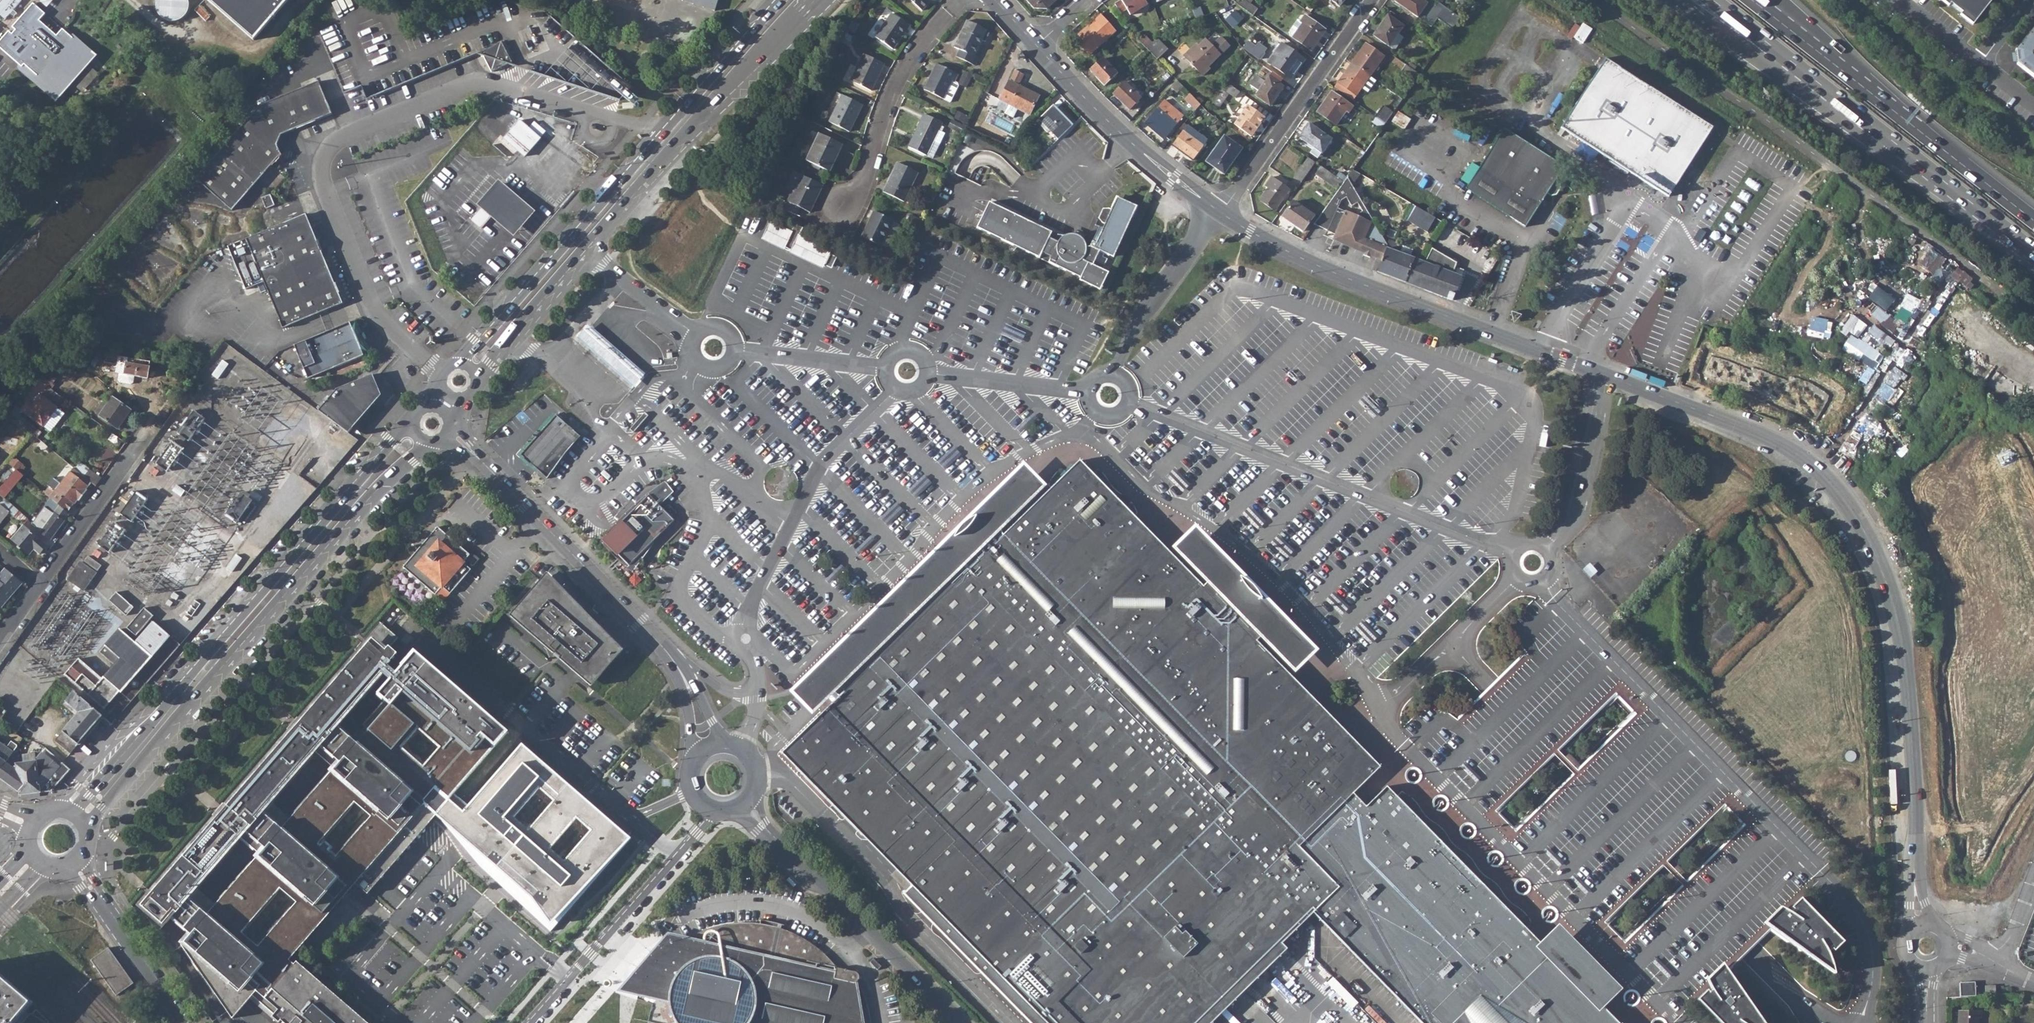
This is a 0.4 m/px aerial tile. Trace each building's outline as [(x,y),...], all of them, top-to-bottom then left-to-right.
[(19,13),(22,9),(18,6),(23,0),(3,0),(0,3),(0,8),(9,16),(14,10),(19,13)] [(1,41),(23,60),(27,63),(29,60),(60,88),(95,49),(67,25),(61,31),(44,16),(50,10),(39,0),(37,0),(17,23),(20,26),(16,30),(13,27),(1,41)] [(156,6),(158,13),(162,18),(171,21),(179,20),(183,18),(187,14),(189,8),(189,3),(188,0),(157,0),(156,6)] [(253,41),(289,0),(208,0),(253,41)] [(714,12),(718,0),(682,0),(681,1),(714,12)] [(921,10),(931,0),(910,0),(921,10)] [(1033,8),(1047,8),(1056,0),(1026,0),(1033,8)] [(1115,4),(1120,13),(1127,9),(1131,15),(1148,4),(1145,0),(1121,0),(1115,4)] [(1422,0),(1396,0),(1395,2),(1417,18),(1427,4),(1422,0)] [(1420,17),(1433,25),(1438,18),(1454,28),(1461,17),(1434,0),(1432,0),(1420,17)] [(1971,25),(1990,1),(1989,0),(1939,0),(1948,7),(1949,5),(1961,14),(1959,16),(1971,25)] [(1250,4),(1245,1),(1236,4),(1253,16),(1257,9),(1250,4)] [(909,26),(891,14),(875,37),(893,50),(909,26)] [(1115,32),(1100,15),(1074,38),(1089,55),(1115,32)] [(1325,30),(1304,15),(1300,21),(1302,23),(1293,37),(1292,37),(1311,50),(1325,30)] [(1403,27),(1387,16),(1373,36),(1394,50),(1403,37),(1398,34),(1403,27)] [(1290,35),(1293,37),(1302,23),(1300,21),(1297,19),(1289,31),(1290,35)] [(967,21),(954,47),(959,50),(956,57),(975,66),(979,59),(974,57),(982,40),(985,42),(988,35),(987,30),(967,21)] [(1592,29),(1582,23),(1573,38),(1583,44),(1592,29)] [(2016,64),(2033,78),(2033,25),(2014,50),(2016,64)] [(843,39),(849,42),(852,37),(846,33),(843,39)] [(1152,43),(1145,36),(1139,41),(1146,49),(1152,43)] [(1211,45),(1205,38),(1197,45),(1195,43),(1183,56),(1203,75),(1210,68),(1208,66),(1229,45),(1220,36),(1211,45)] [(1168,50),(1157,38),(1152,43),(1146,49),(1149,52),(1157,60),(1168,50)] [(1249,39),(1243,48),(1261,60),(1269,48),(1259,41),(1257,44),(1249,39)] [(500,41),(480,51),(482,54),(490,71),(510,61),(500,41)] [(1305,60),(1281,43),(1268,63),(1291,79),(1305,60)] [(1383,57),(1365,44),(1351,63),(1370,76),(1383,57)] [(100,53),(95,49),(60,88),(29,60),(27,63),(23,60),(21,63),(60,98),(100,53)] [(884,64),(863,54),(850,81),(871,91),(884,64)] [(1117,73),(1103,58),(1090,71),(1104,86),(1117,73)] [(1712,127),(1604,58),(1559,128),(1667,197),(1712,127)] [(761,66),(764,69),(771,62),(769,60),(768,59),(761,66)] [(1370,76),(1351,63),(1338,82),(1356,95),(1370,76)] [(924,90),(950,102),(958,85),(954,82),(958,74),(937,64),(924,90)] [(1408,66),(1406,64),(1400,72),(1411,80),(1414,82),(1419,74),(1414,70),(1408,66)] [(1014,70),(999,100),(1029,115),(1039,96),(1018,86),(1023,74),(1014,70)] [(964,71),(958,83),(966,87),(972,75),(964,71)] [(1283,87),(1269,77),(1265,82),(1257,75),(1250,85),(1259,91),(1255,96),(1270,105),(1283,87)] [(1369,91),(1376,80),(1371,77),(1364,88),(1369,91)] [(333,118),(327,104),(344,96),(337,78),(319,86),(261,110),(197,184),(233,216),(259,185),(282,159),(278,149),(282,140),(333,118)] [(1141,98),(1124,82),(1113,95),(1129,110),(1141,98)] [(1338,82),(1334,87),(1352,100),(1356,95),(1338,82)] [(1240,93),(1227,84),(1223,90),(1229,94),(1236,99),(1240,93)] [(1213,103),(1219,108),(1229,94),(1223,90),(1213,103)] [(1352,107),(1331,92),(1317,112),(1336,125),(1346,111),(1348,113),(1352,107)] [(1195,111),(1200,105),(1190,94),(1184,100),(1195,111)] [(862,105),(842,95),(829,122),(849,132),(862,105)] [(1183,116),(1164,100),(1146,121),(1166,137),(1183,116)] [(1264,117),(1248,105),(1234,125),(1251,136),(1264,117)] [(809,108),(802,106),(799,115),(806,118),(809,108)] [(1072,125),(1053,106),(1039,120),(1043,124),(1040,126),(1048,133),(1050,131),(1058,139),(1072,125)] [(1392,113),(1382,106),(1374,116),(1385,123),(1392,113)] [(954,118),(961,122),(965,115),(958,111),(954,118)] [(1406,128),(1411,118),(1399,111),(1393,121),(1406,128)] [(943,123),(924,114),(908,147),(933,159),(945,134),(942,132),(944,128),(941,126),(943,123)] [(806,118),(799,115),(796,126),(802,128),(806,119),(806,118)] [(1385,123),(1374,116),(1371,121),(1382,128),(1385,123)] [(503,138),(523,156),(539,138),(519,119),(503,138)] [(949,127),(962,133),(965,127),(952,120),(949,127)] [(1332,140),(1309,123),(1299,138),(1322,154),(1332,140)] [(1207,140),(1186,126),(1182,132),(1172,146),(1193,160),(1207,140)] [(1564,167),(1504,128),(1465,189),(1525,227),(1546,194),(1550,196),(1555,195),(1560,188),(1559,183),(1555,180),(1564,167)] [(800,155),(806,158),(819,133),(813,130),(800,155)] [(842,145),(819,134),(806,161),(828,172),(833,160),(834,161),(842,145)] [(1241,149),(1223,135),(1204,161),(1222,174),(1241,149)] [(1018,138),(1011,151),(1017,160),(1027,142),(1018,138)] [(1303,164),(1310,169),(1315,163),(1308,158),(1303,164)] [(918,173),(897,163),(883,192),(904,202),(918,173)] [(1310,169),(1303,164),(1294,177),(1301,182),(1310,169)] [(1341,182),(1321,167),(1315,175),(1336,189),(1341,182)] [(823,186),(793,172),(785,189),(792,192),(783,210),(796,215),(799,208),(810,213),(814,205),(812,204),(816,195),(818,195),(823,186)] [(1289,191),(1271,177),(1265,186),(1268,188),(1259,200),(1274,211),(1289,191)] [(1334,195),(1343,201),(1353,188),(1347,177),(1334,195)] [(469,221),(479,229),(489,217),(511,192),(497,180),(476,206),(479,209),(469,221)] [(259,185),(233,216),(239,220),(265,190),(259,185)] [(489,217),(513,238),(535,212),(511,192),(489,217)] [(1103,257),(1104,254),(1108,256),(1109,255),(1113,257),(1136,206),(1117,197),(1111,209),(1109,208),(1103,209),(1103,212),(1101,216),(1098,218),(1102,223),(1104,224),(1103,228),(1099,226),(1092,241),(1091,240),(1088,247),(1086,247),(1085,244),(1084,241),(1082,238),(1079,236),(1076,235),(1073,234),(1069,234),(1065,236),(1061,238),(1058,242),(1049,238),(1051,232),(989,202),(976,228),(1039,258),(1042,253),(1051,257),(1048,263),(1081,278),(1088,264),(1094,266),(1102,270),(1107,259),(1103,257)] [(273,198),(264,202),(269,212),(277,209),(273,198)] [(1313,216),(1293,201),(1283,215),(1295,224),(1294,226),(1302,232),(1313,216)] [(1407,219),(1427,231),(1435,218),(1414,206),(1407,219)] [(1370,223),(1337,208),(1326,231),(1335,235),(1333,240),(1364,253),(1370,255),(1381,259),(1386,248),(1387,245),(1372,219),(1370,223)] [(900,225),(874,212),(861,237),(880,247),(881,246),(888,249),(900,225)] [(921,220),(910,215),(907,221),(918,226),(921,220)] [(1282,217),(1294,226),(1295,224),(1283,215),(1282,217)] [(263,285),(281,328),(297,322),(341,303),(306,219),(227,251),(244,292),(263,285)] [(783,250),(785,248),(785,245),(792,231),(770,221),(762,239),(783,250)] [(803,228),(795,224),(792,231),(785,245),(785,248),(785,250),(787,251),(791,251),(792,251),(793,249),(798,239),(800,235),(803,228)] [(792,251),(791,251),(790,253),(824,269),(825,267),(831,254),(833,250),(800,235),(793,249),(792,251)] [(1499,248),(1493,245),(1491,250),(1497,253),(1499,248)] [(869,249),(880,254),(881,251),(870,246),(869,249)] [(1412,258),(1386,248),(1381,259),(1377,271),(1404,281),(1412,258)] [(1413,285),(1452,300),(1461,276),(1453,273),(1455,267),(1457,262),(1432,248),(1424,262),(1422,262),(1413,285)] [(837,257),(831,254),(825,267),(832,269),(837,257)] [(1422,262),(1412,258),(1404,281),(1413,285),(1422,262)] [(1088,264),(1081,278),(1080,279),(1099,288),(1107,272),(1102,270),(1088,264)] [(1453,273),(1461,276),(1463,270),(1455,267),(1453,273)] [(356,336),(350,322),(294,345),(308,378),(364,355),(356,336)] [(1708,327),(1703,326),(1699,336),(1704,338),(1708,327)] [(589,327),(578,339),(635,390),(646,377),(589,327)] [(674,353),(662,355),(663,368),(676,366),(674,353)] [(133,377),(146,379),(149,363),(107,356),(102,363),(120,366),(116,381),(118,384),(129,386),(131,384),(133,377)] [(222,360),(212,375),(218,379),(229,364),(222,360)] [(351,427),(373,404),(373,402),(379,396),(376,387),(373,379),(371,380),(370,376),(336,390),(317,411),(348,433),(352,429),(351,427)] [(26,394),(30,398),(34,394),(35,395),(44,385),(38,380),(26,394)] [(21,412),(41,428),(56,409),(40,396),(32,405),(29,403),(21,412)] [(1792,420),(1790,424),(1819,434),(1824,419),(1790,407),(1792,401),(1778,396),(1772,413),(1792,420)] [(8,414),(13,418),(27,401),(22,398),(8,414)] [(94,414),(117,430),(130,411),(111,399),(106,407),(101,404),(94,414)] [(64,415),(56,409),(41,428),(49,434),(64,415)] [(180,433),(193,440),(206,416),(193,409),(180,433)] [(645,412),(630,429),(634,432),(649,415),(645,412)] [(580,437),(555,414),(521,455),(547,479),(566,453),(580,437)] [(151,425),(157,429),(164,419),(159,415),(151,425)] [(1018,429),(1022,433),(1035,419),(1031,415),(1018,429)] [(161,432),(145,454),(169,471),(185,449),(161,432)] [(938,464),(946,471),(960,458),(952,450),(938,464)] [(210,458),(200,452),(195,459),(205,465),(210,458)] [(24,468),(12,458),(7,463),(19,474),(24,468)] [(1581,1003),(1576,1009),(1571,1004),(1577,999),(1548,969),(1542,975),(1538,971),(1543,966),(1543,965),(1544,963),(1545,960),(1545,958),(1545,955),(1544,953),(1543,951),(1541,951),(1537,948),(1537,945),(1536,944),(1534,944),(1531,943),(1529,943),(1526,944),(1524,945),(1519,940),(1516,936),(1524,927),(1497,900),(1473,874),(1457,859),(1440,841),(1438,839),(1387,787),(1366,807),(1353,793),(1379,767),(1359,746),(1344,731),(1328,714),(1312,698),(1295,681),(1288,674),(1256,641),(1263,634),(1267,637),(1270,634),(1274,636),(1278,635),(1281,630),(1279,625),(1282,622),(1264,603),(1261,596),(1256,589),(1249,584),(1242,581),(1223,561),(1220,564),(1215,562),(1210,564),(1208,570),(1210,573),(1207,576),(1210,580),(1203,587),(1177,560),(1171,554),(1155,538),(1147,529),(1143,525),(1134,516),(1134,514),(1094,473),(1092,473),(1080,461),(1021,518),(1003,536),(997,525),(1010,512),(1008,510),(1010,506),(1008,501),(1003,499),(999,501),(996,498),(979,514),(973,516),(967,521),(961,528),(957,535),(939,554),(942,557),(940,562),(942,567),(947,568),(951,566),(953,568),(828,690),(830,692),(832,690),(839,696),(796,738),(795,768),(862,836),(878,833),(926,882),(909,899),(1030,1022),(1199,1022),(1313,913),(1329,929),(1344,945),(1352,952),(1365,966),(1386,987),(1405,1006),(1416,1018),(1421,1022),(1615,1022),(1581,1003)] [(828,690),(953,568),(951,566),(947,568),(942,567),(940,562),(942,557),(939,554),(957,535),(961,528),(967,521),(973,516),(979,514),(996,498),(999,501),(1003,499),(1008,501),(1010,506),(1008,510),(1010,512),(1038,485),(1019,466),(934,549),(792,688),(811,707),(828,690)] [(57,507),(65,513),(71,505),(72,506),(89,485),(72,470),(53,493),(48,499),(50,500),(57,507)] [(1168,478),(1181,492),(1189,483),(1176,470),(1168,478)] [(83,478),(94,487),(99,480),(89,471),(83,478)] [(910,492),(918,500),(931,486),(924,478),(910,492)] [(651,497),(662,507),(676,494),(667,483),(665,484),(649,495),(636,506),(621,522),(611,532),(602,543),(617,559),(634,575),(659,539),(631,567),(606,542),(621,527),(623,525),(645,503),(651,497)] [(177,485),(173,491),(181,497),(185,491),(177,485)] [(53,493),(48,489),(43,495),(48,499),(53,493)] [(248,496),(258,503),(262,497),(252,490),(248,496)] [(239,491),(224,512),(243,525),(258,503),(248,496),(239,491)] [(662,507),(651,497),(645,503),(623,525),(621,527),(606,542),(631,567),(659,539),(675,524),(677,522),(662,507)] [(57,507),(50,500),(30,525),(39,534),(48,541),(67,515),(65,513),(57,507)] [(173,509),(164,502),(160,508),(169,515),(173,509)] [(881,520),(889,527),(903,514),(895,506),(881,520)] [(114,519),(99,545),(113,553),(128,527),(114,519)] [(1176,545),(1207,576),(1210,573),(1208,570),(1210,564),(1215,562),(1220,564),(1223,561),(1242,581),(1249,584),(1256,589),(1261,596),(1264,603),(1282,622),(1279,625),(1281,630),(1278,635),(1274,636),(1270,634),(1267,637),(1295,666),(1316,647),(1197,525),(1176,545)] [(10,540),(27,556),(32,550),(37,555),(45,547),(22,526),(10,540)] [(405,570),(446,605),(473,572),(465,566),(469,562),(476,568),(482,562),(474,556),(472,558),(440,530),(405,570)] [(856,552),(860,556),(874,542),(870,538),(856,552)] [(154,571),(163,574),(173,545),(169,543),(168,546),(157,542),(153,551),(149,550),(141,573),(152,577),(154,571)] [(243,559),(237,554),(225,571),(231,575),(243,559)] [(102,566),(89,557),(85,562),(98,572),(102,566)] [(97,573),(80,561),(67,580),(84,592),(97,573)] [(828,579),(832,583),(846,570),(842,566),(828,579)] [(21,585),(4,570),(0,574),(0,608),(21,585)] [(561,663),(594,691),(626,654),(550,576),(543,584),(538,580),(507,616),(556,658),(558,655),(564,660),(561,663)] [(116,592),(108,601),(126,616),(133,607),(116,592)] [(127,630),(139,640),(135,644),(119,631),(104,648),(118,661),(101,681),(78,661),(64,676),(103,711),(118,693),(120,694),(121,692),(170,636),(154,622),(152,624),(149,622),(154,617),(145,609),(127,630)] [(382,655),(389,647),(397,638),(378,621),(363,638),(368,643),(382,655)] [(170,636),(121,692),(132,701),(181,645),(174,640),(176,638),(174,636),(172,638),(170,636)] [(291,966),(286,962),(283,959),(338,897),(341,899),(344,896),(347,892),(344,890),(352,880),(354,882),(354,883),(366,894),(438,814),(442,819),(482,865),(552,932),(632,841),(635,839),(508,733),(414,651),(395,672),(386,665),(395,655),(396,656),(397,655),(389,647),(382,655),(368,643),(138,907),(156,932),(169,917),(189,934),(179,945),(231,1018),(255,990),(264,998),(260,1002),(266,1008),(273,1014),(271,1016),(278,1022),(280,1020),(283,1022),(368,1022),(296,961),(291,966)] [(256,661),(254,660),(248,668),(251,670),(258,662),(256,661)] [(54,742),(70,755),(102,718),(70,690),(69,691),(66,695),(70,698),(66,703),(79,714),(54,742)] [(217,706),(215,704),(208,712),(212,715),(218,707),(217,706)] [(781,753),(795,768),(796,738),(781,753)] [(6,762),(18,745),(13,741),(9,746),(0,740),(0,770),(6,762)] [(18,792),(18,795),(49,792),(68,771),(45,749),(35,761),(35,754),(21,755),(22,765),(15,765),(15,768),(6,762),(0,770),(0,779),(18,792)] [(1466,772),(1475,773),(1466,764),(1462,768),(1466,772)] [(1466,772),(1475,781),(1479,778),(1475,773),(1466,772)] [(911,886),(903,894),(909,899),(926,882),(878,833),(862,836),(911,886)] [(1545,853),(1558,866),(1562,862),(1549,849),(1545,853)] [(1572,880),(1585,894),(1589,890),(1576,876),(1572,880)] [(352,880),(344,890),(347,892),(354,883),(354,882),(352,880)] [(338,897),(283,959),(286,962),(341,899),(338,897)] [(1764,924),(1835,975),(1833,964),(1828,952),(1831,950),(1834,952),(1844,942),(1801,899),(1791,909),(1793,911),(1790,913),(1781,908),(1764,924)] [(641,988),(637,999),(640,1000),(653,1005),(648,1022),(860,1022),(858,1011),(852,993),(846,991),(849,982),(854,983),(856,983),(858,982),(858,981),(859,977),(858,974),(857,972),(846,970),(837,967),(832,961),(827,956),(820,950),(805,940),(782,928),(772,925),(760,923),(737,923),(722,925),(707,930),(705,931),(697,934),(694,935),(686,940),(682,943),(675,948),(662,959),(652,964),(644,970),(636,975),(629,981),(641,988)] [(1544,947),(1524,927),(1516,936),(1519,940),(1524,945),(1526,944),(1529,943),(1531,943),(1534,944),(1536,944),(1537,945),(1537,948),(1541,951),(1543,951),(1544,953),(1545,955),(1545,958),(1545,960),(1544,963),(1543,965),(1543,966),(1538,971),(1542,975),(1548,969),(1577,999),(1571,1004),(1576,1009),(1581,1003),(1615,1022),(1617,1022),(1601,1006),(1616,991),(1621,986),(1564,928),(1544,947)] [(109,948),(91,960),(117,997),(134,984),(109,948)] [(1654,964),(1667,977),(1671,973),(1658,960),(1654,964)] [(1710,977),(1706,980),(1711,990),(1709,993),(1707,990),(1697,1000),(1719,1022),(1764,1022),(1733,979),(1723,964),(1710,977)] [(0,975),(0,1022),(16,1022),(17,1022),(41,1022),(32,1017),(30,1019),(24,1013),(31,1006),(13,987),(0,975)] [(1326,982),(1344,1000),(1352,1009),(1358,1003),(1344,989),(1332,976),(1326,982)] [(1975,982),(1960,982),(1960,997),(1976,996),(1975,982)] [(1958,1010),(1958,1022),(1977,1022),(1978,1018),(1981,1018),(1981,1010),(1958,1010)]
